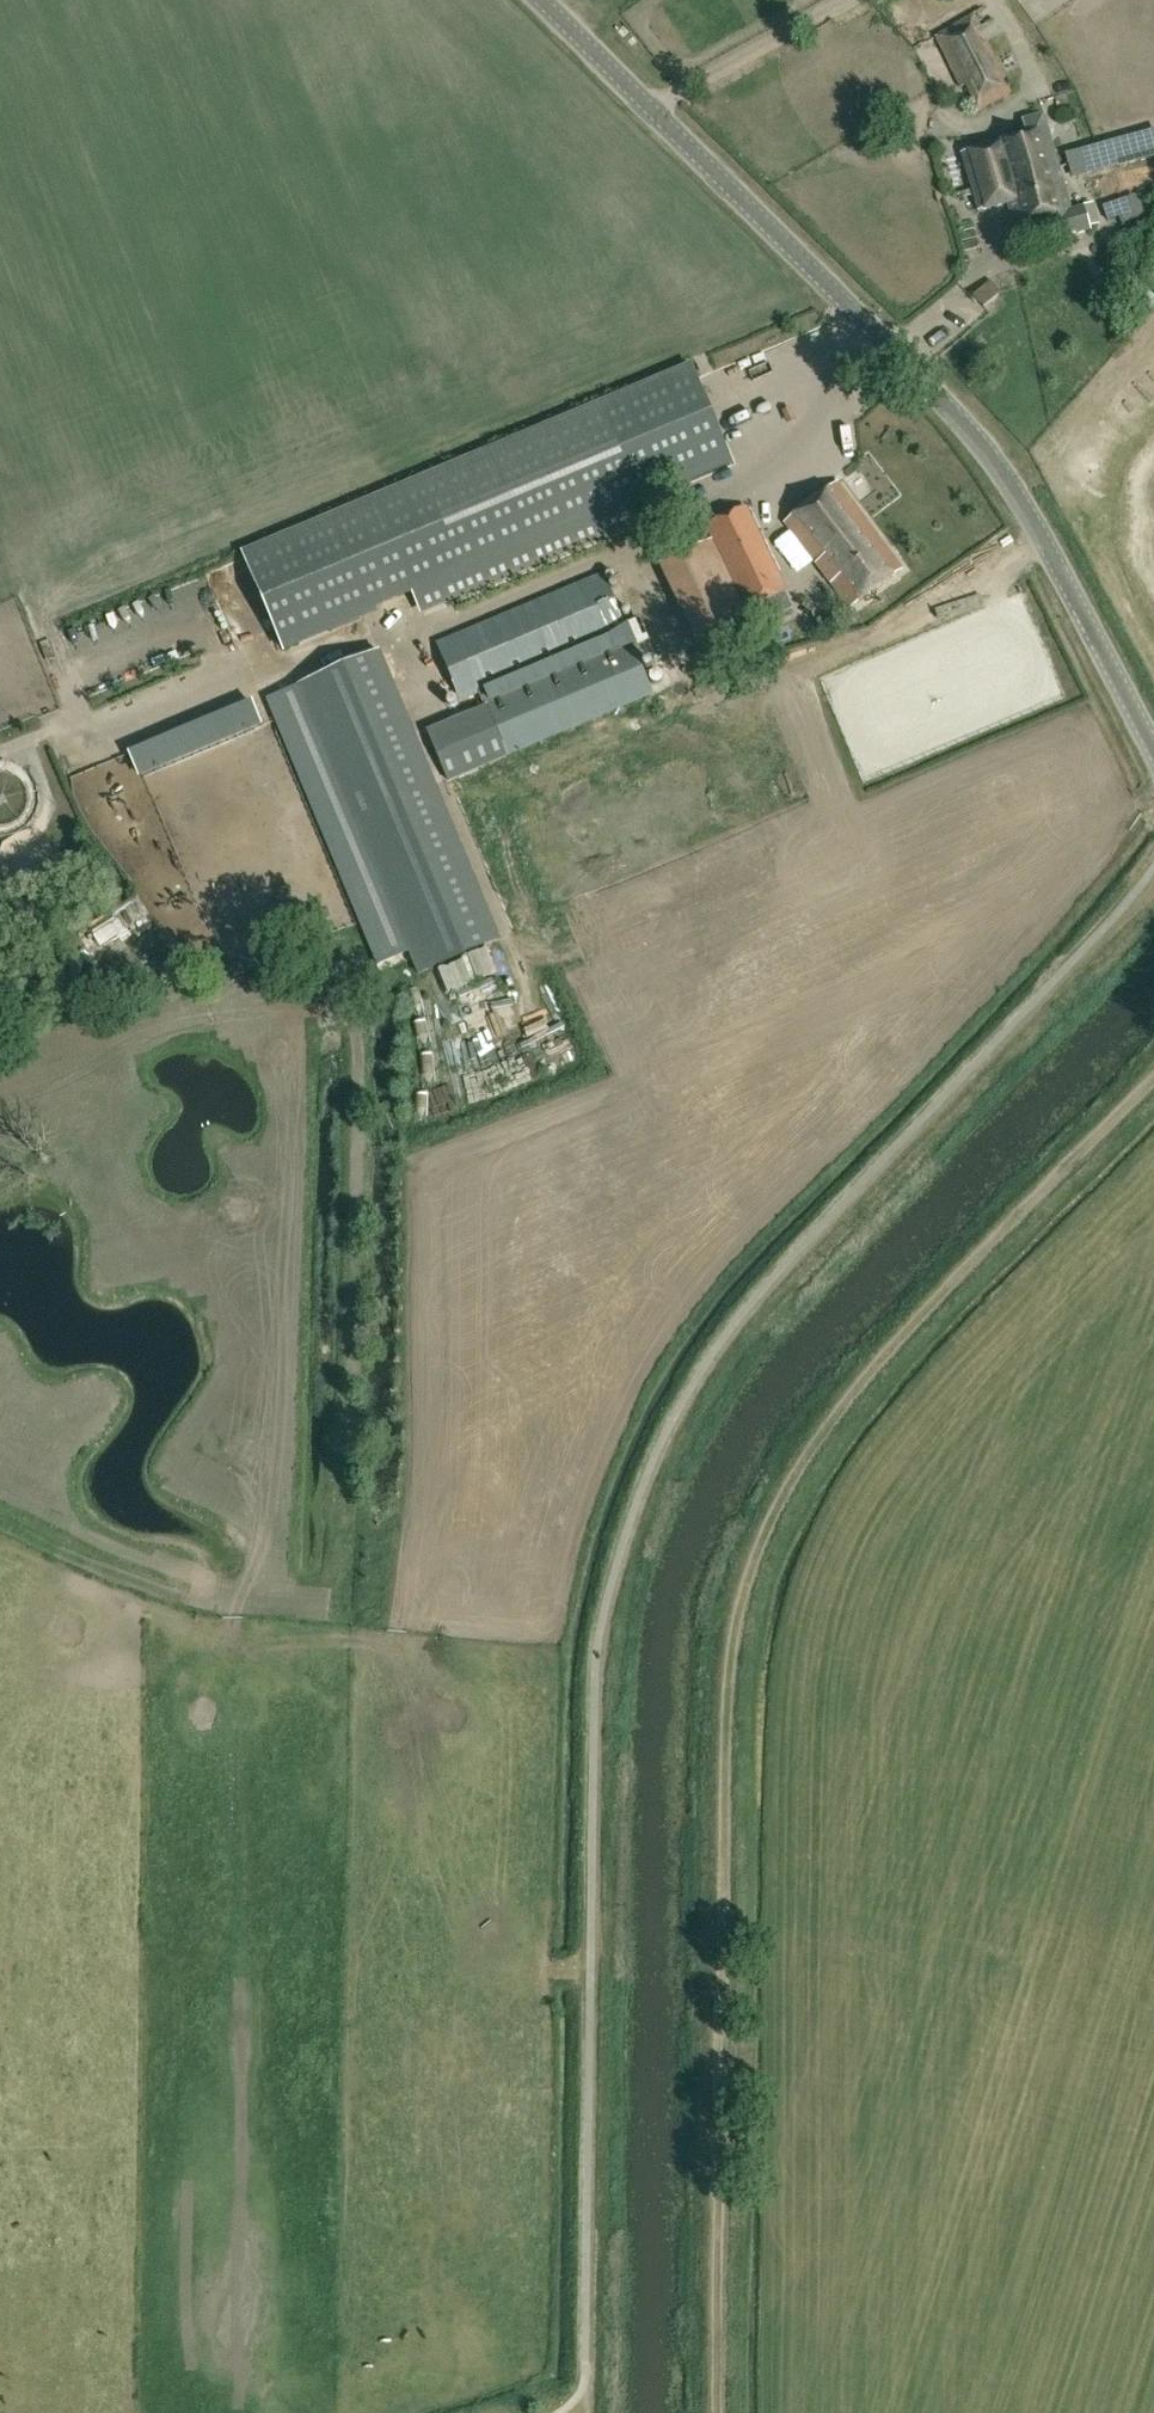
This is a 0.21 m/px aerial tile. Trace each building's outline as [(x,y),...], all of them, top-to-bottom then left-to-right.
[(983,44),(975,30),(981,27),(974,15),(935,36),(960,88),(966,85),(972,99),(970,100),(976,112),(1011,92),(1000,67),(988,42),(983,44)] [(1071,212),(1044,113),(1022,118),(1027,135),(961,153),(977,211),(1007,203),(1014,228),(1049,219),(1055,241),(1077,235),(1090,231),(1084,208),(1071,212)] [(1107,147),(1110,159),(1153,147),(1153,134),(1107,147)] [(1122,217),(1117,202),(1102,207),(1107,222),(1122,217)] [(1153,299),(1153,295),(1143,285),(1135,295),(1148,306),(1153,299)] [(983,288),(972,298),(981,309),(992,300),(983,288)] [(282,649),(393,602),(729,462),(690,369),(250,554),(243,557),(271,622),(282,649)] [(848,609),(902,570),(837,483),(784,523),(848,609)] [(703,652),(755,627),(792,608),(784,592),(785,591),(745,508),(707,526),(713,540),(661,565),(703,652)] [(437,644),(469,720),(429,737),(448,780),(652,694),(601,574),(437,644)] [(501,942),(379,652),(298,686),(420,976),(501,942)] [(77,747),(67,752),(79,781),(90,777),(77,747)]
